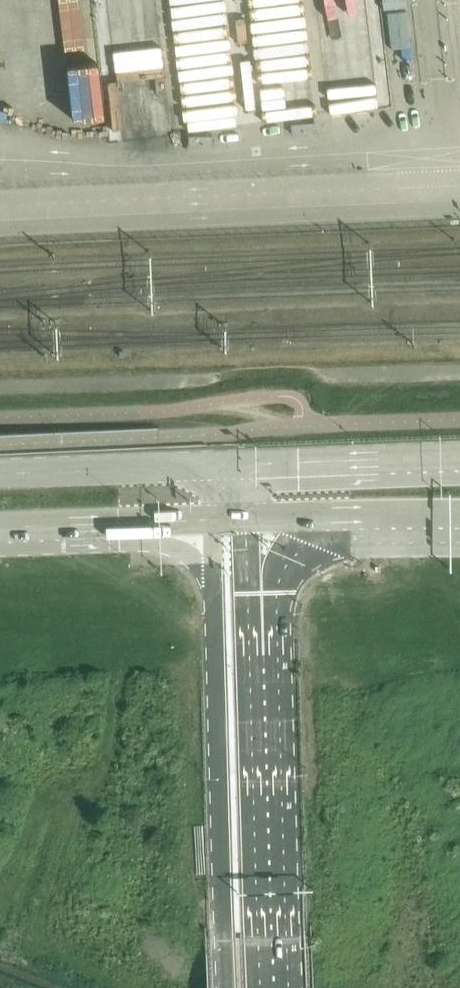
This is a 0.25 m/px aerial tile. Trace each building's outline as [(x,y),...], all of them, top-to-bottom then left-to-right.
[(265,119),(313,114),(301,0),(253,0),(265,119)] [(190,132),(235,128),(229,63),(211,65),(213,81),(198,82),(198,83),(185,84),(190,132)] [(328,81),(332,110),(379,104),(375,78),(364,79),(363,77),(328,81)]
